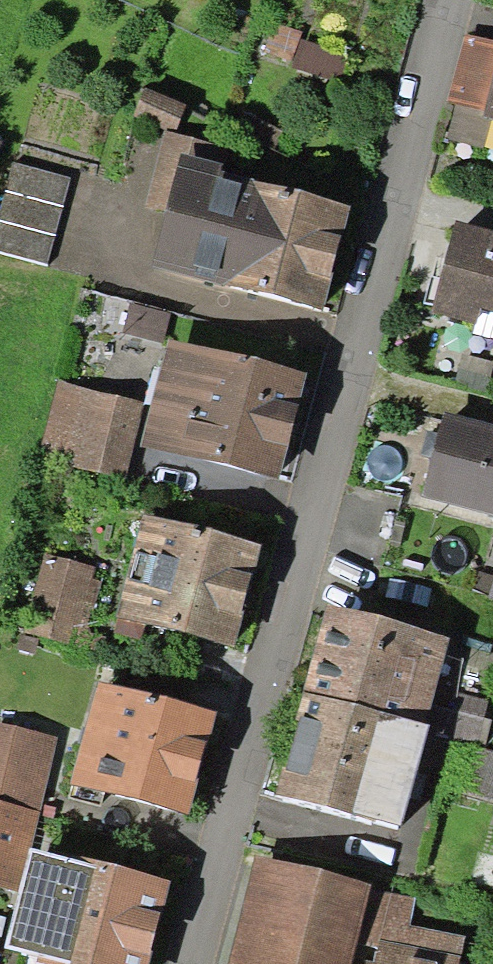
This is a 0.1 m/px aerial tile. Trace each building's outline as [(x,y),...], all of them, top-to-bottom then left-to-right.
[(292,59),(301,33),(274,23),(265,49),(292,59)] [(492,77),(492,40),(464,33),(445,102),(483,113),(492,77)] [(347,54),(301,39),(292,67),(338,82),(347,54)] [(483,113),(482,116),(492,119),(492,77),(483,113)] [(146,88),(134,116),(175,132),(186,105),(146,88)] [(215,144),(164,131),(146,206),(167,211),(181,154),(211,161),(215,144)] [(211,161),(181,154),(167,211),(153,266),(324,310),(351,204),(285,188),(221,172),(223,164),(211,161)] [(12,162),(0,208),(0,254),(47,267),(71,178),(12,162)] [(456,220),(431,312),(476,325),(479,312),(492,316),(492,231),(456,220)] [(131,304),(123,333),(162,343),(169,314),(131,304)] [(307,372),(169,338),(143,446),(280,480),(307,372)] [(145,402),(57,380),(38,458),(125,479),(145,402)] [(444,412),(438,434),(432,458),(421,496),(492,515),(492,425),(444,412)] [(432,458),(438,434),(427,431),(421,455),(432,458)] [(260,544),(144,515),(118,617),(235,646),(260,544)] [(96,567),(44,555),(24,633),(69,644),(73,627),(88,631),(100,582),(93,580),(96,567)] [(326,604),(302,691),(425,724),(448,637),(326,604)] [(216,712),(98,681),(71,783),(189,814),(216,712)] [(429,725),(425,724),(302,691),(275,793),(402,827),(429,725)] [(39,813),(57,739),(0,725),(0,803),(39,813)] [(470,745),(456,792),(492,802),(492,752),(470,745)] [(39,813),(0,803),(0,886),(19,891),(30,847),(39,813)] [(30,847),(19,891),(5,947),(38,955),(36,962),(46,963),(148,963),(169,879),(77,855),(76,859),(30,847)] [(254,855),(227,963),(352,963),(356,945),(370,890),(371,884),(254,855)] [(370,890),(356,945),(365,947),(361,963),(459,963),(465,937),(411,925),(416,899),(370,890)]
